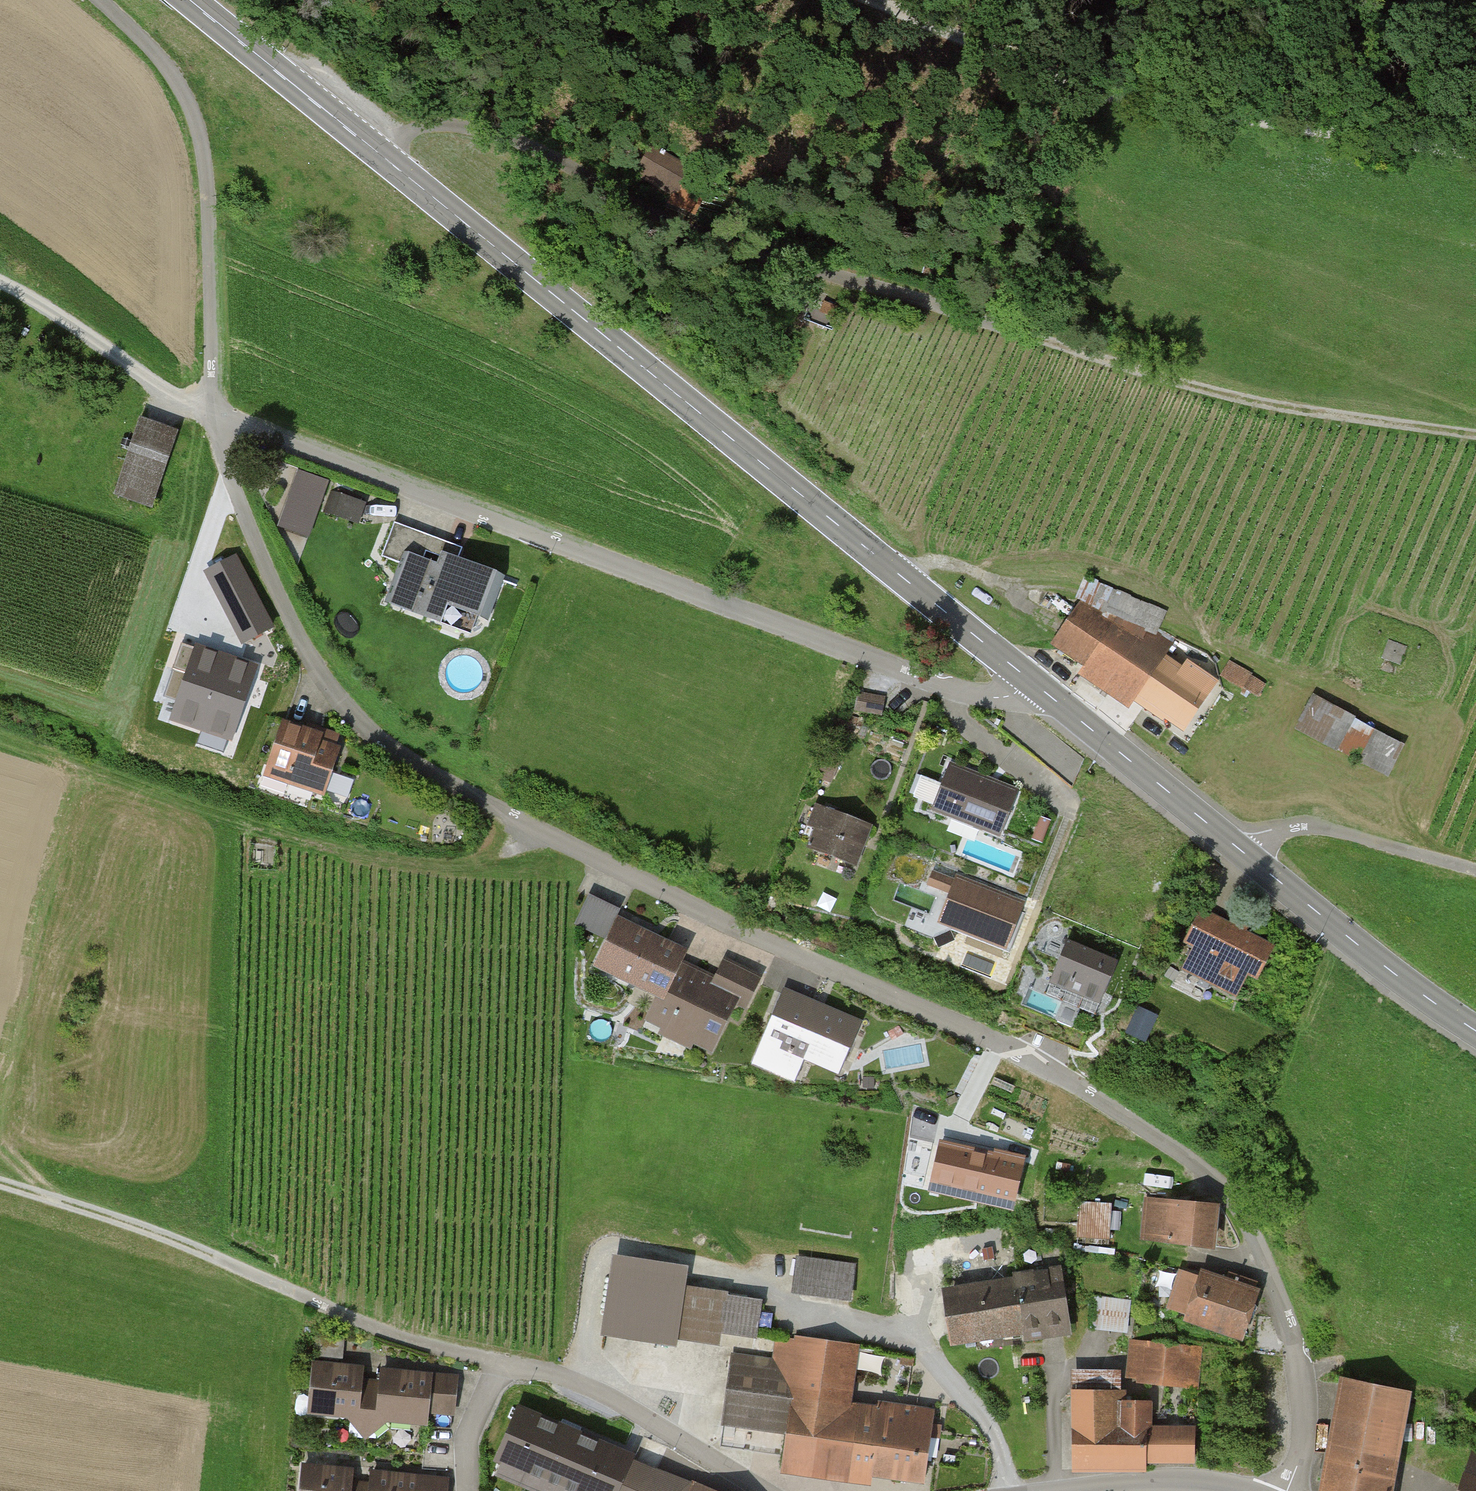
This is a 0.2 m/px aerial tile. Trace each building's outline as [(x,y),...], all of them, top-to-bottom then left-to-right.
[(155,507),(179,428),(141,417),(118,496),(155,507)] [(329,483),(297,472),(277,528),(309,540),(329,483)] [(366,504),(341,496),(334,519),(358,527),(366,504)] [(465,548),(393,521),(380,557),(397,563),(382,603),(440,624),(447,606),(490,622),(506,578),(460,561),(465,548)] [(1133,707),(1141,696),(1189,729),(1222,681),(1174,648),(1177,643),(1160,632),(1169,612),(1087,577),(1079,595),(1085,598),(1055,640),(1088,664),(1082,671),(1133,707)] [(240,642),(241,601),(193,599),(192,641),(240,642)] [(860,692),(858,709),(887,712),(888,694),(860,692)] [(1317,692),(1300,726),(1394,774),(1411,740),(1317,692)] [(346,738),(288,718),(267,777),(325,798),(346,738)] [(1022,789),(949,763),(932,810),(1006,836),(1022,789)] [(862,862),(875,824),(826,807),(813,845),(862,862)] [(1027,902),(958,875),(941,920),(1010,947),(1027,902)] [(612,938),(623,914),(626,908),(593,892),(578,923),(612,938)] [(1275,941),(1200,904),(1183,937),(1191,941),(1179,966),(1236,994),(1248,971),(1258,976),(1275,941)] [(692,947),(623,914),(612,938),(600,962),(662,991),(670,995),(686,960),(692,947)] [(1120,961),(1065,939),(1047,983),(1101,1005),(1120,961)] [(686,960),(670,995),(662,991),(649,1018),(718,1051),(741,1003),(750,1007),(765,976),(728,958),(720,975),(686,960)] [(868,1019),(788,987),(758,1064),(800,1081),(809,1059),(846,1074),(868,1019)] [(1137,1009),(1123,1035),(1143,1045),(1156,1019),(1137,1009)] [(956,1134),(934,1125),(925,1154),(992,1179),(997,1166),(1001,1152),(977,1143),(956,1134)] [(1112,1237),(1112,1197),(1081,1197),(1081,1237),(1112,1237)] [(1147,1201),(1144,1244),(1219,1248),(1222,1205),(1147,1201)] [(855,1263),(800,1258),(797,1293),(852,1298),(855,1263)] [(766,1298),(687,1286),(690,1275),(612,1261),(603,1344),(676,1357),(680,1336),(758,1348),(766,1298)] [(1064,1268),(947,1287),(957,1349),(1074,1330),(1064,1268)] [(1204,1270),(1190,1320),(1252,1338),(1267,1288),(1204,1270)] [(1132,1301),(1097,1299),(1094,1332),(1129,1335),(1132,1301)] [(792,1429),(788,1471),(930,1484),(937,1410),(857,1403),(862,1345),(778,1338),(776,1358),(733,1354),(727,1424),(792,1429)] [(1202,1345),(1132,1342),(1131,1380),(1201,1382),(1202,1345)] [(389,1368),(317,1361),(313,1409),(385,1416),(389,1368)] [(461,1374),(389,1368),(385,1416),(457,1422),(461,1374)] [(1126,1370),(1077,1372),(1080,1470),(1200,1466),(1198,1422),(1157,1423),(1156,1382),(1126,1383),(1126,1370)] [(1345,1375),(1327,1490),(1400,1490),(1416,1386),(1345,1375)] [(520,1401),(491,1466),(547,1490),(622,1490),(636,1456),(520,1401)] [(1463,1490),(1475,1490),(1475,1453),(1474,1453),(1463,1490)] [(305,1461),(303,1490),(452,1490),(454,1474),(305,1461)]
